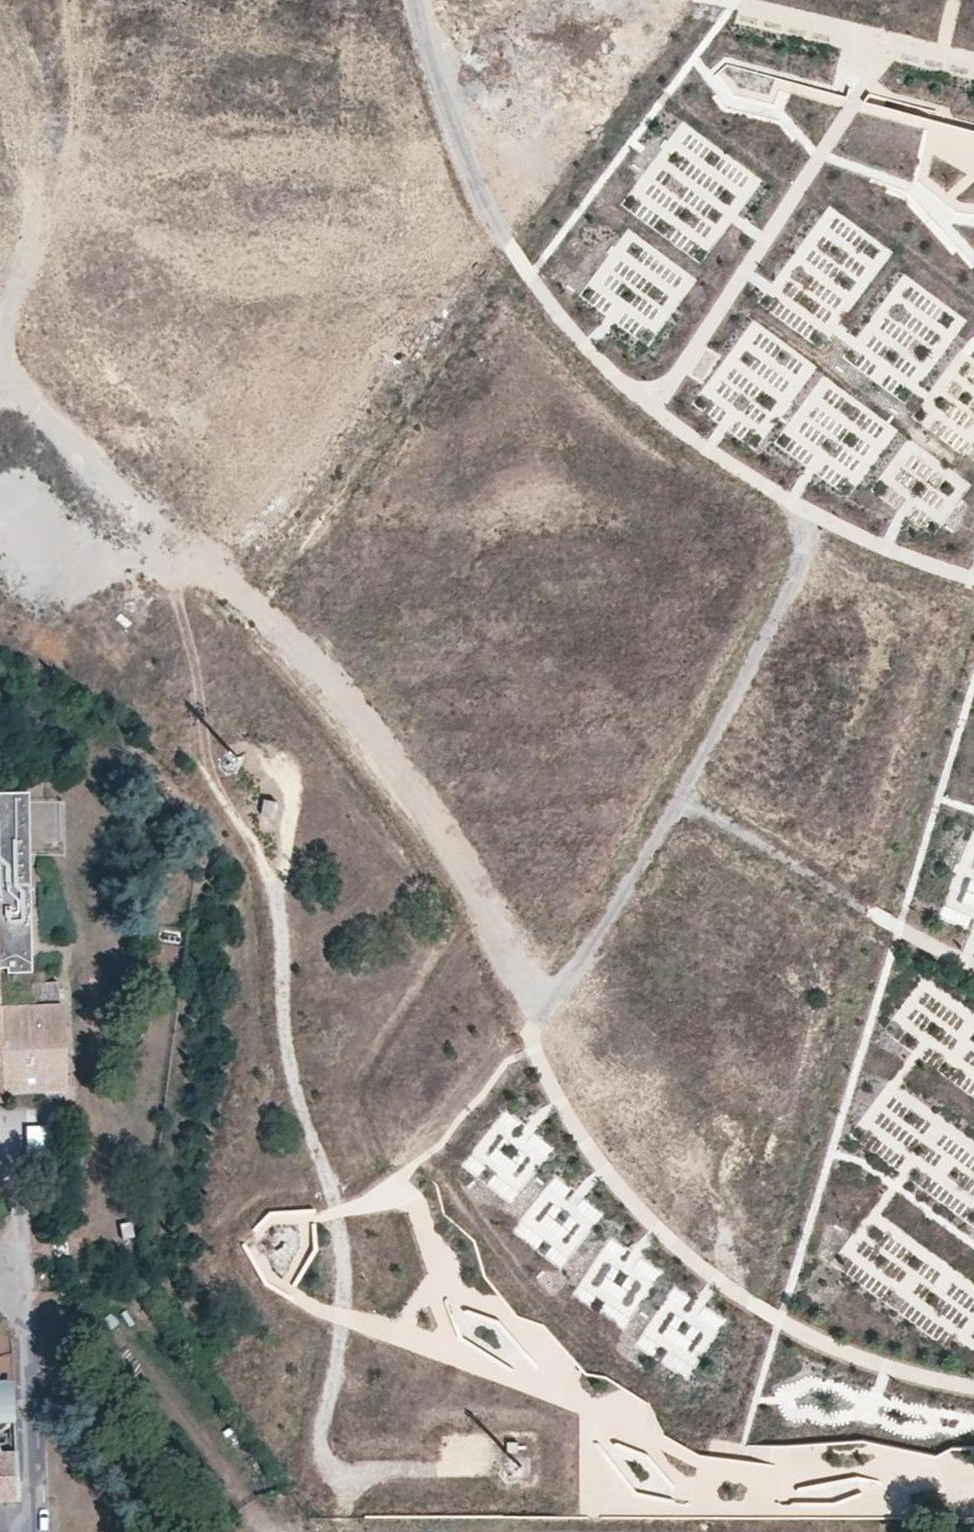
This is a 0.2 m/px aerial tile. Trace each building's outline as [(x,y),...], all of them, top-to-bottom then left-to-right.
[(934,530),(969,485),(912,440),(876,485),(934,530)] [(7,967),(7,972),(32,971),(27,791),(0,792),(0,967),(7,967)] [(962,901),(973,905),(973,880),(970,879),(962,901)] [(0,1099),(0,1090),(64,1088),(61,1005),(0,1007),(0,1099)] [(511,1222),(528,1204),(500,1178),(483,1196),(511,1222)] [(4,1427),(11,1416),(13,1405),(11,1340),(1,1325),(0,1324),(0,1433),(4,1427)] [(16,1499),(15,1451),(0,1451),(0,1500),(16,1499)]
